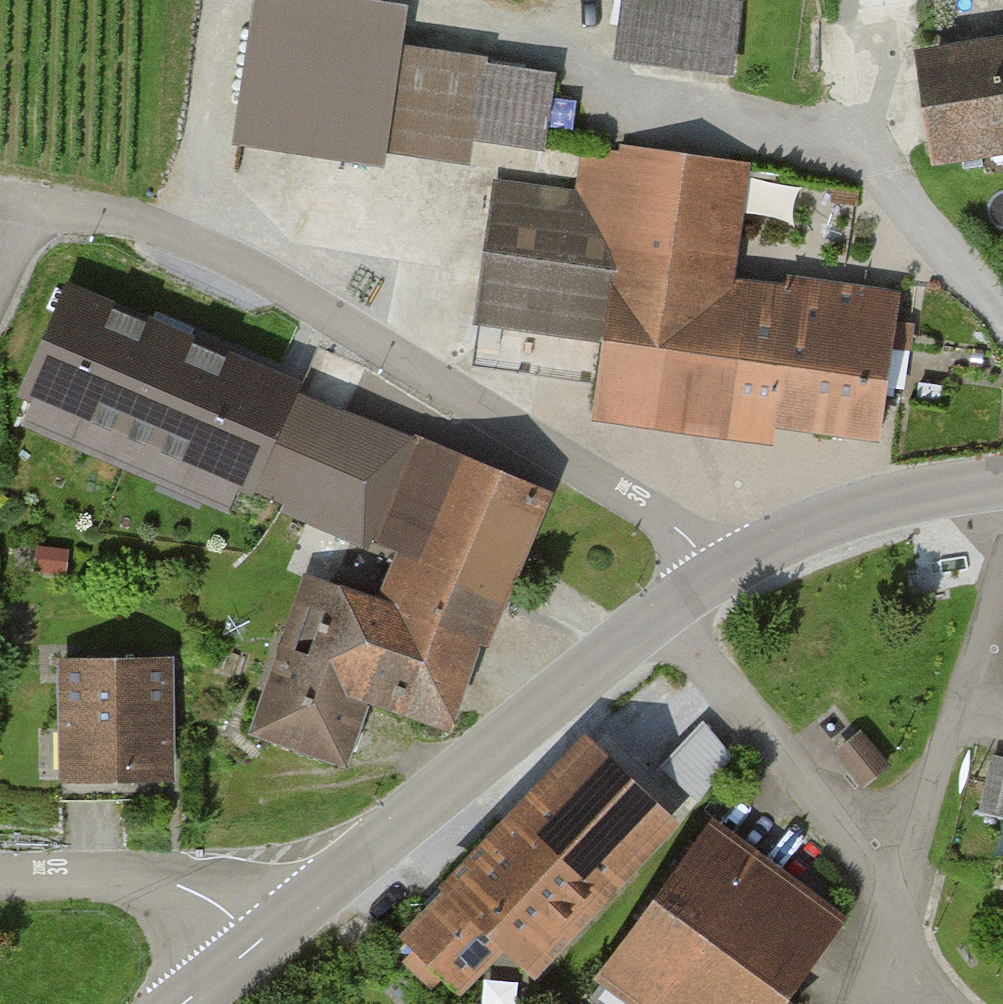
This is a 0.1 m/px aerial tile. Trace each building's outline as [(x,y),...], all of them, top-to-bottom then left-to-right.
[(405,47),(411,23),(278,0),(255,0),(238,162),(383,188),(390,146),(547,169),(562,71),(405,47)] [(624,61),(735,71),(741,0),(629,0),(624,61)] [(925,49),(945,172),(1002,162),(1002,36),(925,49)] [(615,333),(608,416),(891,441),(905,294),(745,280),(755,165),(587,150),(583,189),(497,182),(484,321),(615,333)] [(303,387),(71,276),(13,406),(251,512),(303,387)] [(372,536),(409,550),(388,605),(418,616),(387,696),(468,728),(557,497),(410,440),(372,536)] [(388,605),(319,578),(260,728),(359,766),(387,696),(418,616),(388,605)] [(166,668),(63,668),(63,808),(166,808),(166,668)] [(869,731),(839,754),(866,787),(895,765),(869,731)] [(597,732),(452,885),(518,947),(550,976),(694,824),(597,732)] [(996,757),(986,813),(1002,816),(1002,758),(996,757)] [(722,820),(608,983),(639,1003),(794,1003),(857,915),(722,820)] [(518,947),(452,885),(407,933),(473,995),(518,947)]
